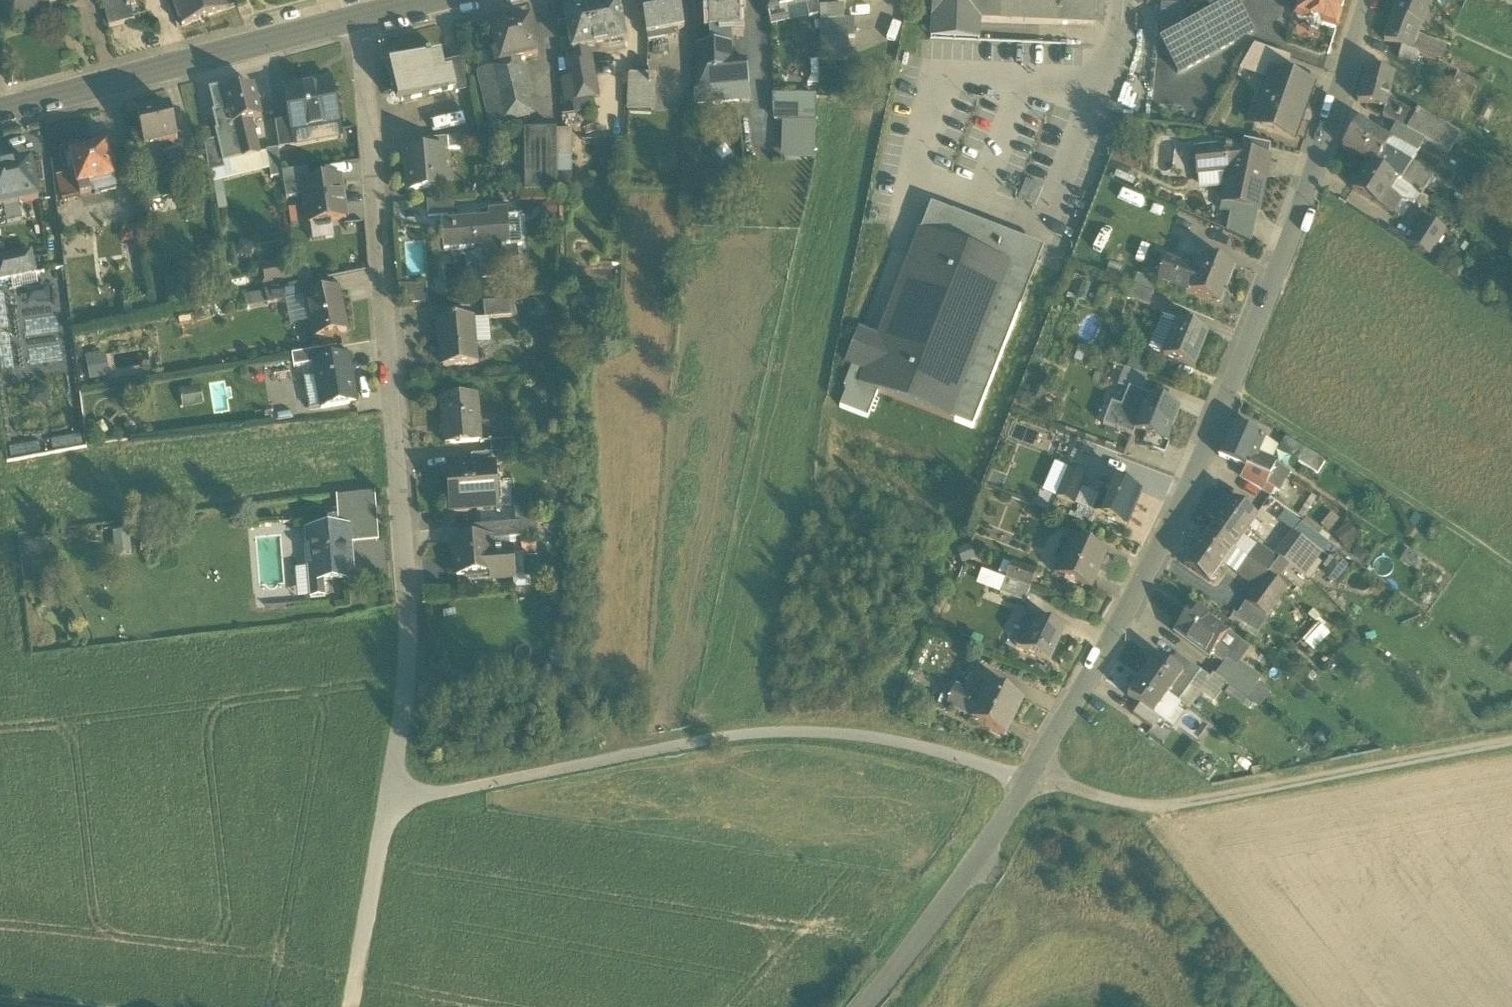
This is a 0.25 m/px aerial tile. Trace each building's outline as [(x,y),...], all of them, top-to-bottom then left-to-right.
[(8,23),(37,15),(35,6),(57,0),(1,0),(8,23)] [(109,28),(134,21),(128,0),(101,0),(109,28)] [(181,27),(225,12),(221,0),(172,0),(181,27)] [(647,43),(674,38),(673,32),(684,30),(678,0),(640,0),(639,0),(647,43)] [(710,45),(729,43),(729,28),(739,27),(737,0),(707,0),(710,45)] [(768,10),(786,6),(805,2),(807,2),(806,0),(765,0),(768,10)] [(809,18),(818,16),(818,0),(806,0),(807,2),(805,2),(809,18)] [(1095,24),(1096,0),(932,0),(931,16),(932,16),(981,18),(1095,24)] [(1095,24),(1103,24),(1104,0),(1096,0),(1095,24)] [(1214,11),(1186,27),(1160,41),(1178,73),(1251,32),(1234,0),(1214,11)] [(1335,30),(1345,0),(1302,0),(1296,18),(1335,30)] [(1394,14),(1420,24),(1430,0),(1400,0),(1394,14)] [(790,22),(809,18),(805,2),(786,6),(790,22)] [(565,14),(574,54),(585,52),(624,44),(616,3),(565,14)] [(1161,3),(1160,41),(1186,27),(1187,4),(1161,3)] [(790,22),(786,6),(768,10),(771,26),(790,22)] [(820,6),(821,39),(835,38),(835,6),(820,6)] [(844,6),(835,6),(835,38),(848,38),(855,38),(855,19),(844,20),(844,6)] [(1401,47),(1410,51),(1415,37),(1420,24),(1394,14),(1384,41),(1401,47)] [(981,18),(932,16),(931,36),(980,38),(981,18)] [(491,32),(499,66),(516,63),(538,58),(530,24),(491,32)] [(1415,37),(1410,51),(1417,54),(1438,63),(1443,49),(1415,37)] [(821,39),(821,62),(849,61),(848,38),(835,38),(821,39)] [(922,38),(922,53),(935,54),(935,39),(922,38)] [(729,43),(710,45),(698,46),(697,91),(694,91),(694,105),(739,102),(737,89),(747,88),(748,88),(745,61),(730,62),(729,43)] [(1259,64),(1283,73),(1289,57),(1254,44),(1246,59),(1259,64)] [(1413,64),(1417,54),(1410,51),(1401,47),(1397,58),(1413,64)] [(595,98),(585,52),(574,54),(574,58),(568,60),(572,79),(566,80),(571,103),(572,103),(592,99),(595,98)] [(393,66),(402,102),(455,89),(456,89),(451,70),(445,71),(443,64),(440,54),(431,56),(430,54),(426,55),(426,57),(427,58),(393,66)] [(396,103),(402,102),(393,66),(427,58),(426,57),(387,66),(396,103)] [(451,70),(456,89),(455,89),(456,93),(469,90),(462,59),(443,64),(445,71),(451,70)] [(1240,70),(1255,76),(1259,64),(1246,59),(1240,70)] [(477,73),(490,128),(529,119),(516,63),(499,66),(499,68),(477,73)] [(1255,76),(1270,81),(1273,74),(1282,77),(1283,73),(1259,64),(1255,76)] [(1356,100),(1386,109),(1388,102),(1395,76),(1366,67),(1356,100)] [(627,111),(653,111),(654,75),(628,74),(627,111)] [(1249,121),(1292,137),(1310,87),(1282,77),(1273,74),(1270,81),(1260,107),(1254,105),(1249,121)] [(1444,103),(1465,113),(1479,85),(1458,75),(1444,103)] [(288,123),(290,135),(338,127),(330,80),(282,89),(288,123)] [(215,132),(217,140),(223,165),(224,164),(234,162),(241,160),(232,126),(225,95),(226,94),(225,86),(209,90),(214,112),(212,113),(217,131),(215,132)] [(254,87),(226,94),(225,95),(232,126),(251,121),(261,119),(254,87)] [(748,101),(747,88),(737,89),(739,102),(748,101)] [(779,97),(779,121),(782,121),(786,121),(815,122),(815,98),(779,97)] [(595,108),(592,99),(572,103),(574,112),(595,108)] [(1424,142),(1448,156),(1454,146),(1458,149),(1464,139),(1417,112),(1415,116),(1388,102),(1386,109),(1383,118),(1396,126),(1424,142)] [(143,146),(144,152),(153,149),(178,142),(168,107),(134,117),(143,146)] [(251,121),(232,126),(241,160),(259,156),(251,121)] [(814,161),(814,154),(785,153),(786,121),(782,121),(781,161),(814,161)] [(814,154),(815,122),(786,121),(785,153),(814,154)] [(275,125),(279,151),(293,149),(293,148),(290,135),(288,123),(275,125)] [(1342,148),(1368,164),(1375,168),(1385,151),(1390,144),(1357,124),(1342,148)] [(1392,140),(1417,154),(1424,142),(1396,126),(1389,138),(1392,140)] [(290,135),(293,148),(341,139),(338,127),(290,135)] [(557,194),(557,158),(557,131),(525,132),(525,195),(557,194)] [(572,131),(557,131),(557,158),(558,158),(572,158),(573,158),(572,131)] [(424,141),(425,153),(442,151),(461,150),(460,138),(424,141)] [(1241,152),(1268,158),(1271,145),(1244,139),(1241,152)] [(225,170),(224,164),(223,165),(217,140),(204,143),(209,174),(225,170)] [(1392,140),(1390,144),(1385,151),(1410,166),(1417,154),(1392,140)] [(78,196),(78,198),(91,195),(89,187),(114,181),(111,165),(117,164),(113,147),(106,148),(106,146),(97,148),(96,144),(78,147),(79,153),(69,155),(70,157),(64,158),(67,175),(73,173),(78,196)] [(139,148),(152,194),(165,190),(153,149),(144,152),(143,146),(139,148)] [(1221,202),(1258,210),(1264,181),(1261,181),(1265,160),(1268,160),(1269,158),(1268,158),(1241,152),(1235,151),(1236,149),(1220,146),(1220,148),(1196,150),(1198,173),(1226,170),(1227,175),(1224,185),(1221,202)] [(278,150),(266,151),(267,154),(269,169),(271,179),(283,177),(282,174),(278,150)] [(405,154),(408,191),(440,189),(440,188),(451,187),(449,173),(444,173),(442,151),(425,153),(405,154)] [(1396,182),(1409,189),(1421,197),(1432,180),(1410,166),(1385,151),(1375,168),(1396,182)] [(267,154),(259,156),(241,160),(234,162),(237,177),(269,169),(267,154)] [(572,181),(572,158),(558,158),(559,182),(572,181)] [(223,181),(237,177),(234,162),(224,164),(225,170),(209,174),(210,184),(213,183),(212,180),(223,178),(223,181)] [(1396,182),(1375,168),(1368,164),(1351,190),(1392,216),(1400,203),(1388,195),(1396,182)] [(3,209),(19,205),(37,201),(28,165),(0,171),(0,210),(3,209)] [(283,177),(284,188),(302,186),(302,185),(310,184),(308,170),(282,174),(283,177)] [(1226,170),(1198,173),(1199,187),(1224,185),(1227,175),(1226,170)] [(56,177),(61,199),(78,196),(73,173),(67,175),(56,177)] [(228,210),(223,181),(223,178),(212,180),(213,183),(218,211),(228,210)] [(309,226),(310,225),(332,222),(343,221),(340,204),(343,204),(340,179),(310,184),(302,185),(302,186),(304,197),(309,226)] [(89,187),(91,195),(116,190),(114,181),(89,187)] [(1431,203),(1421,197),(1409,189),(1404,198),(1426,211),(1431,203)] [(427,204),(428,219),(454,217),(453,201),(427,204)] [(1258,210),(1221,202),(1219,211),(1229,213),(1225,232),(1251,243),(1258,210)] [(973,429),(1041,256),(1021,248),(1016,237),(931,203),(875,346),(860,385),(878,392),(973,429)] [(22,221),(19,205),(3,209),(7,224),(22,221)] [(485,249),(486,279),(509,277),(507,247),(512,247),(511,217),(510,211),(493,213),(494,220),(445,224),(446,253),(481,250),(485,249)] [(511,217),(512,247),(519,247),(527,246),(526,216),(511,217)] [(334,238),(332,222),(310,225),(313,242),(334,238)] [(1410,244),(1432,257),(1444,237),(1422,224),(1410,244)] [(1044,248),(1016,237),(1021,248),(1041,256),(1044,248)] [(520,276),(519,247),(512,247),(507,247),(509,277),(520,276)] [(10,280),(35,274),(30,253),(0,259),(0,282),(10,280)] [(1188,294),(1218,305),(1232,268),(1202,257),(1196,273),(1194,279),(1188,294)] [(262,265),(265,285),(293,282),(290,261),(262,265)] [(1157,282),(1188,294),(1194,279),(1178,273),(1180,267),(1165,261),(1157,282)] [(1194,279),(1196,273),(1180,267),(1178,273),(1194,279)] [(35,274),(10,280),(12,291),(37,285),(35,274)] [(1134,274),(1130,285),(1153,294),(1157,283),(1134,274)] [(186,281),(166,279),(165,305),(184,306),(186,281)] [(284,289),(287,301),(304,297),(304,299),(314,297),(311,283),(299,286),(284,289)] [(1120,297),(1150,308),(1155,294),(1153,294),(1130,285),(1125,284),(1120,297)] [(400,287),(401,307),(429,304),(427,285),(400,287)] [(267,305),(284,302),(287,301),(284,289),(264,293),(267,304),(267,305)] [(484,303),(510,301),(509,289),(483,291),(484,303)] [(310,323),(313,338),(346,331),(337,292),(314,297),(304,299),(310,323)] [(245,309),(267,304),(264,293),(243,298),(245,309)] [(304,297),(287,301),(284,302),(290,328),(310,323),(304,299),(304,297)] [(483,304),(485,321),(489,320),(512,319),(510,302),(483,304)] [(1177,322),(1162,316),(1149,349),(1164,355),(1177,322)] [(440,333),(443,368),(475,365),(471,320),(457,321),(457,320),(453,320),(453,321),(437,323),(437,333),(440,333)] [(485,321),(474,321),(477,345),(491,345),(489,320),(485,321)] [(1163,357),(1193,369),(1207,334),(1178,322),(1177,322),(1164,355),(1163,357)] [(868,418),(878,392),(860,385),(875,346),(856,338),(846,363),(852,365),(844,387),(847,388),(840,407),(868,418)] [(291,355),(293,367),(301,366),(313,364),(336,360),(334,348),(291,355)] [(106,353),(85,357),(89,383),(111,379),(106,353)] [(111,355),(112,375),(144,375),(144,365),(130,365),(130,354),(111,355)] [(316,387),(320,407),(354,402),(347,358),(336,360),(313,364),(316,387)] [(301,366),(305,389),(316,387),(313,364),(301,366)] [(1140,393),(1147,377),(1124,369),(1118,387),(1128,391),(1129,389),(1140,393)] [(559,396),(551,380),(531,390),(540,406),(559,396)] [(201,387),(180,390),(183,409),(204,405),(201,387)] [(308,409),(320,407),(316,387),(305,389),(308,409)] [(1133,439),(1135,432),(1134,432),(1148,396),(1140,393),(1129,389),(1128,391),(1121,408),(1112,404),(1103,426),(1133,439)] [(49,392),(31,393),(32,406),(50,405),(49,392)] [(1147,437),(1163,444),(1178,409),(1148,396),(1134,432),(1135,432),(1147,437)] [(441,400),(445,445),(480,442),(477,397),(441,400)] [(1218,456),(1245,468),(1248,469),(1255,455),(1263,436),(1233,423),(1218,456)] [(80,434),(50,440),(53,451),(82,445),(80,434)] [(1263,436),(1255,455),(1274,464),(1278,451),(1279,449),(1263,436)] [(1163,444),(1147,437),(1143,445),(1136,442),(1134,446),(1164,457),(1169,446),(1163,444)] [(1278,451),(1298,464),(1306,452),(1286,439),(1278,451)] [(491,443),(492,455),(499,454),(515,453),(514,441),(491,443)] [(38,442),(9,448),(11,459),(41,453),(38,442)] [(1298,464),(1316,476),(1324,464),(1306,452),(1298,464)] [(471,457),(472,469),(494,467),(494,468),(500,468),(499,454),(492,455),(471,457)] [(1274,465),(1274,464),(1255,455),(1248,469),(1245,468),(1241,478),(1270,497),(1273,491),(1278,494),(1287,473),(1274,465)] [(448,470),(451,513),(497,509),(494,468),(494,467),(472,469),(448,470)] [(1057,499),(1074,506),(1081,489),(1085,478),(1069,471),(1057,499)] [(1094,514),(1125,528),(1139,493),(1108,481),(1101,498),(1094,514)] [(1074,506),(1094,514),(1101,498),(1081,489),(1074,506)] [(375,523),(373,493),(338,497),(340,531),(346,530),(346,531),(353,531),(353,524),(375,523)] [(1296,518),(1303,522),(1317,501),(1311,496),(1296,518)] [(1215,524),(1208,533),(1233,552),(1242,539),(1257,518),(1232,500),(1222,513),(1214,507),(1206,518),(1215,524)] [(521,525),(528,524),(527,509),(514,510),(515,525),(521,525)] [(1293,535),(1301,526),(1285,514),(1277,523),(1293,535)] [(353,524),(353,531),(354,545),(377,543),(375,523),(353,524)] [(528,524),(521,525),(523,540),(537,539),(536,524),(528,524)] [(490,541),(490,542),(510,541),(523,540),(521,525),(515,525),(475,528),(476,542),(490,541)] [(1301,526),(1293,535),(1309,546),(1319,554),(1326,545),(1301,526)] [(472,529),(464,543),(476,542),(475,528),(472,529)] [(312,568),(314,582),(324,582),(350,580),(348,563),(346,563),(345,545),(347,545),(346,531),(346,530),(340,531),(310,533),(311,546),(304,547),(306,568),(307,568),(312,568)] [(115,533),(117,548),(132,546),(130,532),(115,533)] [(1209,585),(1233,552),(1208,533),(1184,567),(1209,585)] [(1291,570),(1309,546),(1293,535),(1276,558),(1291,570)] [(1059,578),(1088,591),(1106,554),(1073,539),(1066,553),(1069,555),(1059,578)] [(1242,539),(1233,552),(1246,561),(1255,548),(1242,539)] [(457,578),(492,575),(493,575),(491,554),(490,542),(490,541),(476,542),(464,543),(454,544),(457,578)] [(511,553),(510,541),(490,542),(491,554),(511,553)] [(1309,546),(1291,570),(1302,577),(1319,554),(1309,546)] [(1255,548),(1246,561),(1267,577),(1277,564),(1255,548)] [(1053,575),(1059,578),(1069,555),(1066,553),(1063,552),(1053,575)] [(511,553),(491,554),(493,575),(492,575),(493,581),(513,579),(511,553)] [(1348,569),(1334,557),(1323,570),(1337,582),(1348,569)] [(1286,591),(1267,577),(1246,561),(1236,574),(1258,589),(1246,605),(1266,619),(1286,591)] [(1006,580),(1030,589),(1035,575),(1011,566),(1006,580)] [(298,600),(310,599),(307,568),(306,568),(294,569),(298,600)] [(307,568),(310,599),(325,598),(324,582),(314,582),(312,568),(307,568)] [(1025,603),(1030,589),(1006,580),(1000,594),(1025,603)] [(1266,619),(1246,605),(1245,604),(1234,619),(1257,635),(1267,620),(1266,619)] [(1173,635),(1209,661),(1211,658),(1228,635),(1193,609),(1173,635)] [(1019,647),(1049,665),(1067,634),(1036,616),(1019,647)] [(1318,651),(1328,633),(1317,627),(1307,645),(1318,651)] [(1249,651),(1228,635),(1211,658),(1224,667),(1215,679),(1225,687),(1245,701),(1257,685),(1260,681),(1238,666),(1249,651)] [(1192,685),(1201,692),(1209,681),(1176,657),(1168,667),(1193,685),(1192,685)] [(1156,658),(1141,678),(1167,697),(1178,705),(1192,685),(1193,685),(1168,667),(1156,658)] [(1212,677),(1209,681),(1201,692),(1204,694),(1215,702),(1225,687),(1215,679),(1212,677)] [(1152,718),(1167,697),(1141,678),(1126,699),(1139,708),(1152,718)] [(1178,705),(1180,706),(1190,713),(1204,694),(1201,692),(1192,685),(1178,705)] [(1268,693),(1257,685),(1245,701),(1256,709),(1268,693)] [(971,724),(1004,739),(1021,702),(988,687),(981,702),(972,721),(971,724)] [(945,709),(972,721),(981,702),(954,690),(945,709)] [(1165,727),(1180,706),(1178,705),(1167,697),(1152,718),(1159,722),(1165,727)] [(1132,718),(1152,732),(1159,722),(1152,718),(1139,708),(1132,718)]
